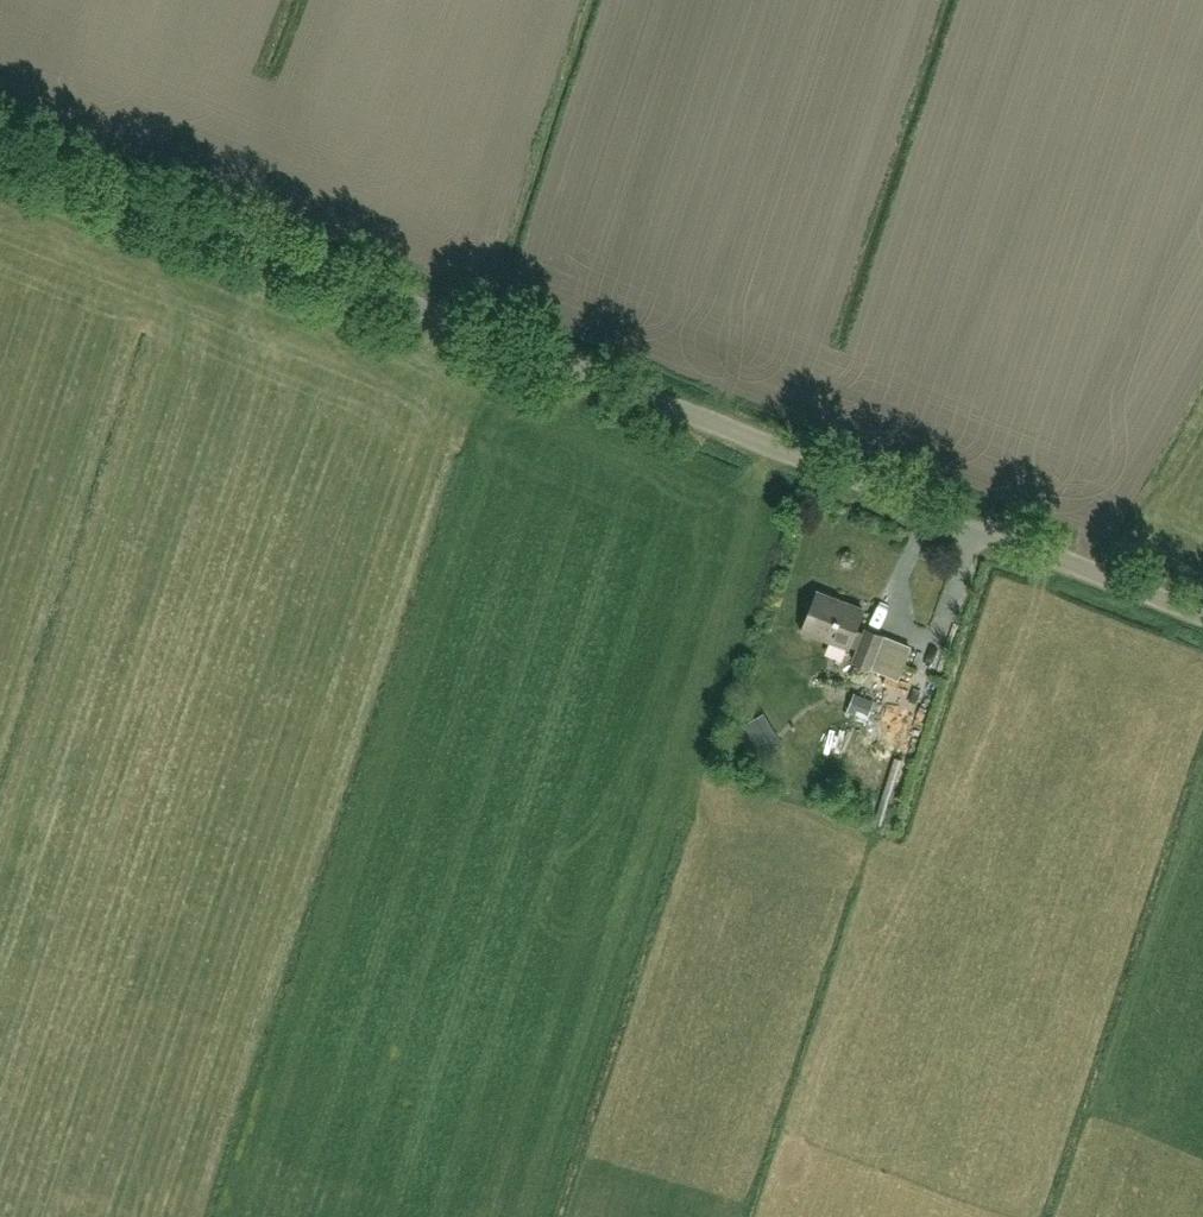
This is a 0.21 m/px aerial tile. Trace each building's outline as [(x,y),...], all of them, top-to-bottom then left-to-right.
[(852,656),(871,663),(882,632),(865,625),(864,629),(856,626),(863,606),(843,599),(841,604),(816,594),(803,627),(848,644),(849,640),(857,643),(852,656)] [(867,718),(875,700),(876,697),(866,693),(865,696),(854,693),(847,711),(867,718)] [(752,733),(757,749),(781,742),(776,726),(752,733)]
